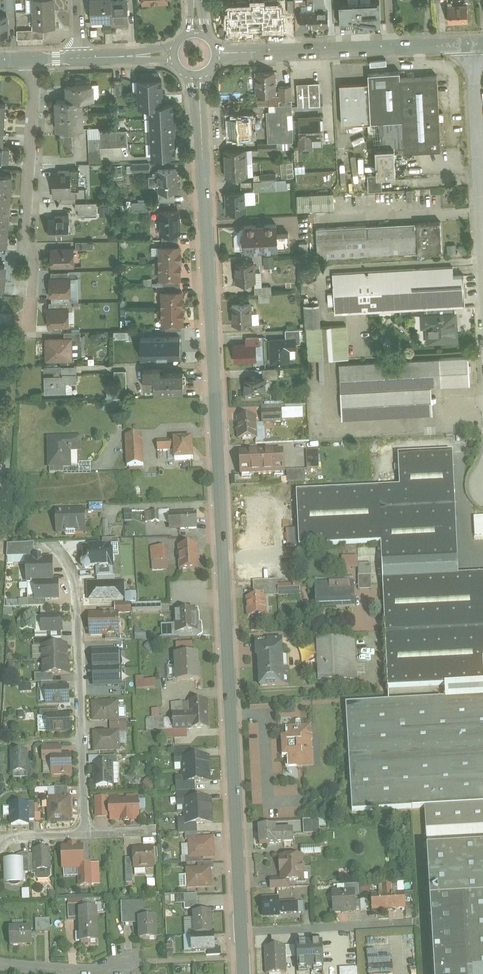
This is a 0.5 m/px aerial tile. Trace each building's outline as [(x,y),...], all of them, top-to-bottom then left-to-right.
[(6,10),(17,10),(16,0),(5,0),(6,10)] [(35,12),(55,11),(54,0),(34,0),(35,12)] [(92,19),(103,18),(103,19),(113,19),(112,0),(91,0),(92,19)] [(113,19),(113,22),(121,21),(122,23),(123,25),(125,25),(127,24),(128,23),(129,21),(128,0),(112,0),(113,19)] [(314,2),(314,12),(326,11),(325,5),(323,5),(323,0),(314,0),(314,2)] [(380,1),(339,3),(340,25),(355,24),(355,26),(366,26),(366,24),(381,23),(380,1)] [(467,5),(452,6),(452,3),(451,3),(451,2),(448,2),(448,6),(448,21),(468,20),(467,5)] [(265,7),(264,3),(253,3),(253,7),(231,8),(231,15),(227,15),(228,24),(230,24),(231,29),(248,28),(248,26),(263,26),(263,27),(281,27),(281,22),(283,22),(283,14),(279,14),(279,6),(265,7)] [(55,11),(35,12),(36,27),(55,26),(55,11)] [(326,11),(314,12),(315,26),(329,26),(328,11),(326,11)] [(314,12),(300,12),(301,27),(315,26),(314,12)] [(0,16),(0,37),(9,37),(8,16),(0,16)] [(400,70),(369,72),(370,82),(371,121),(403,119),(401,77),(400,70)] [(276,93),(275,72),(257,72),(257,93),(276,93)] [(438,76),(401,77),(403,119),(405,151),(441,149),(441,147),(445,147),(443,111),(439,111),(438,76)] [(142,80),(139,80),(139,93),(161,92),(161,86),(162,86),(162,79),(159,79),(142,80)] [(371,121),(370,82),(340,83),(342,123),(371,122),(371,121)] [(320,83),(298,84),(299,106),(321,105),(320,83)] [(93,84),(69,85),(69,100),(82,99),(94,99),(93,84)] [(292,86),(280,87),(281,104),(293,104),(292,86)] [(161,92),(139,93),(140,106),(151,105),(163,104),(163,97),(161,97),(161,92)] [(69,100),(57,100),(58,115),(82,114),(82,99),(69,100)] [(174,103),(163,104),(151,105),(151,117),(173,116),(173,111),(174,111),(174,103)] [(293,104),(281,104),(280,104),(280,111),(287,111),(287,114),(293,114),(293,104)] [(270,112),(268,112),(269,136),(280,136),(288,135),(288,129),(287,114),(287,111),(280,111),(270,112)] [(249,113),(229,114),(230,137),(251,136),(249,113)] [(255,113),(249,113),(251,136),(257,135),(256,123),(258,124),(261,123),(261,120),(258,119),(256,120),(255,113)] [(82,114),(58,115),(59,129),(60,129),(72,129),(83,128),(82,114)] [(173,116),(151,117),(152,130),(175,129),(175,122),(173,122),(173,116)] [(321,116),(310,117),(310,118),(299,119),(301,150),(312,149),(311,135),(322,135),(321,116)] [(290,128),(290,129),(288,129),(288,135),(280,136),(280,142),(281,142),(294,141),(294,128),(293,129),(293,128),(290,128)] [(175,129),(152,130),(153,142),(174,141),(174,136),(175,136),(175,129)] [(174,141),(153,142),(153,155),(176,154),(176,147),(174,147),(174,141)] [(0,145),(0,159),(9,160),(10,145),(4,145),(0,145)] [(394,145),(375,146),(377,173),(377,174),(382,174),(396,173),(394,145)] [(246,149),(225,150),(225,163),(247,162),(246,149)] [(247,162),(225,163),(226,176),(247,176),(247,162)] [(150,163),(133,164),(133,165),(133,171),(151,171),(150,163)] [(177,168),(158,169),(159,174),(149,175),(150,186),(159,185),(159,191),(175,190),(178,190),(177,168)] [(79,169),(60,169),(60,173),(53,173),(53,189),(62,189),(62,196),(76,195),(76,189),(80,189),(79,169)] [(0,173),(0,202),(10,202),(12,174),(0,173)] [(377,174),(377,173),(368,173),(369,191),(382,190),(382,174),(377,174)] [(276,180),(254,181),(255,191),(277,190),(276,180)] [(175,190),(159,191),(160,201),(175,200),(175,190)] [(245,191),(227,192),(228,212),(246,211),(245,191)] [(334,192),(297,194),(298,210),(335,208),(334,192)] [(148,201),(132,201),(133,210),(148,210),(148,201)] [(0,202),(0,216),(9,216),(10,202),(0,202)] [(179,210),(160,211),(162,233),(180,232),(179,210)] [(56,214),(56,218),(49,218),(50,235),(70,235),(69,214),(56,214)] [(0,216),(0,230),(8,230),(9,216),(0,216)] [(440,221),(417,222),(418,252),(442,251),(440,221)] [(417,222),(367,225),(368,255),(418,252),(417,222)] [(277,224),(245,225),(245,235),(241,235),(242,249),(278,248),(277,233),(277,224)] [(367,225),(316,227),(318,258),(368,255),(367,225)] [(289,233),(277,233),(278,245),(290,245),(289,233)] [(163,246),(160,246),(160,262),(180,262),(180,245),(179,245),(163,246)] [(74,248),(52,249),(53,265),(74,265),(74,248)] [(273,266),(273,255),(263,256),(263,267),(273,266)] [(180,262),(160,262),(161,278),(163,278),(179,278),(180,278),(180,262)] [(254,262),(236,263),(237,282),(255,281),(254,262)] [(453,266),(333,273),(335,313),(425,308),(453,307),(465,306),(464,276),(454,276),(453,266)] [(52,278),(51,278),(51,296),(52,296),(52,302),(64,301),(64,295),(71,295),(70,278),(69,278),(52,278)] [(271,285),(255,286),(255,293),(272,292),(271,285)] [(162,291),(163,307),(183,307),(182,290),(180,290),(164,291),(162,291)] [(251,303),(233,304),(234,323),(251,323),(252,322),(251,303)] [(319,303),(305,304),(306,326),(307,326),(321,325),(319,303)] [(183,307),(163,307),(163,323),(166,323),(182,323),(183,323),(183,307)] [(50,308),(49,308),(49,326),(50,326),(62,325),(69,325),(69,308),(67,308),(66,308),(50,308)] [(454,313),(425,314),(425,325),(423,326),(427,326),(428,341),(456,340),(455,313),(454,313)] [(252,322),(251,323),(251,331),(266,330),(265,322),(252,322)] [(321,325),(307,326),(309,359),(331,358),(331,359),(349,358),(347,324),(321,325)] [(304,329),(286,329),(286,339),(301,338),(300,329),(304,329)] [(81,331),(65,331),(65,338),(72,338),(72,340),(81,340),(81,331)] [(114,339),(129,339),(129,331),(113,331),(114,339)] [(180,337),(140,338),(141,357),(180,356),(180,337)] [(65,338),(47,338),(47,359),(72,359),(72,340),(72,338),(65,338)] [(286,339),(271,340),(272,362),(290,361),(289,348),(296,348),(296,343),(301,343),(301,338),(286,339)] [(247,344),(235,345),(236,360),(256,359),(256,344),(247,344)] [(469,356),(440,358),(441,385),(470,384),(469,356)] [(440,358),(340,364),(341,391),(431,386),(441,385),(440,358)] [(278,367),(263,368),(263,375),(273,374),(273,378),(278,378),(278,367)] [(183,373),(161,373),(161,369),(144,369),(144,386),(154,386),(154,390),(184,390),(183,373)] [(127,392),(126,370),(115,370),(115,392),(127,392)] [(61,373),(61,375),(45,375),(45,393),(64,392),(64,387),(67,387),(67,382),(77,381),(77,373),(61,373)] [(264,378),(245,378),(245,379),(246,385),(245,385),(246,398),(255,398),(255,397),(265,396),(264,378)] [(341,391),(343,419),(433,414),(431,386),(341,391)] [(282,409),(262,410),(262,416),(273,416),(273,420),(282,420),(282,409)] [(256,416),(239,417),(240,438),(257,437),(256,416)] [(142,435),(126,436),(128,466),(144,465),(142,435)] [(80,437),(51,438),(51,452),(50,452),(50,453),(50,465),(64,465),(70,464),(70,449),(81,449),(80,437)] [(193,438),(175,439),(175,440),(175,449),(176,459),(194,458),(193,438)] [(175,440),(158,441),(158,450),(175,449),(175,440)] [(319,450),(307,450),(308,468),(320,468),(319,450)] [(283,451),(241,453),(241,475),(284,473),(283,451)] [(400,487),(297,492),(300,547),(382,543),(383,579),(459,576),(453,452),(399,454),(400,487)] [(305,469),(287,470),(288,482),(306,481),(305,469)] [(104,512),(104,503),(90,504),(90,512),(104,512)] [(85,511),(58,512),(59,534),(67,533),(67,531),(86,529),(85,511)] [(160,511),(146,512),(147,522),(160,521),(160,511)] [(196,513),(180,514),(180,526),(181,529),(197,529),(196,513)] [(180,514),(170,514),(171,527),(180,526),(180,514)] [(118,539),(103,540),(104,547),(112,546),(112,547),(119,547),(118,539)] [(35,543),(8,545),(8,557),(27,557),(27,551),(35,551),(35,543)] [(198,545),(179,546),(180,569),(199,569),(198,545)] [(104,547),(84,548),(85,561),(83,563),(83,567),(86,569),(89,569),(91,566),(97,566),(101,566),(101,567),(112,566),(113,566),(113,564),(115,562),(115,558),(113,556),(113,555),(119,554),(119,547),(112,547),(112,546),(104,547)] [(168,546),(158,547),(159,560),(168,560),(168,546)] [(42,559),(41,555),(36,555),(36,551),(35,551),(27,551),(27,557),(28,583),(36,583),(36,582),(53,581),(53,567),(50,568),(50,559),(42,559)] [(112,566),(101,567),(101,566),(97,566),(98,577),(113,577),(112,566)] [(383,579),(389,688),(482,683),(482,574),(459,576),(383,579)] [(372,576),(359,576),(360,591),(373,590),(372,576)] [(59,599),(58,581),(53,581),(36,582),(36,583),(36,599),(37,600),(46,600),(59,599)] [(115,583),(98,583),(88,583),(89,600),(125,599),(124,582),(115,583)] [(300,582),(292,582),(292,584),(279,585),(279,596),(301,595),(300,582)] [(354,583),(338,584),(338,586),(317,587),(317,600),(318,600),(318,598),(328,598),(328,607),(325,607),(326,608),(355,607),(354,583)] [(136,593),(126,594),(126,603),(136,602),(136,593)] [(265,597),(248,598),(249,617),(266,616),(265,597)] [(131,604),(116,605),(116,613),(132,613),(131,604)] [(196,610),(177,611),(177,617),(176,617),(176,625),(176,626),(178,626),(178,633),(180,633),(180,639),(199,638),(199,637),(201,635),(200,625),(198,623),(198,617),(196,616),(196,610)] [(118,615),(90,616),(91,635),(106,635),(118,634),(119,634),(118,615)] [(62,616),(42,617),(43,632),(48,631),(62,631),(63,631),(62,616)] [(176,625),(162,625),(162,639),(180,639),(180,633),(178,633),(178,626),(176,626),(176,625)] [(140,633),(139,627),(133,628),(134,640),(145,639),(145,633),(140,633)] [(48,638),(34,639),(34,647),(43,647),(43,646),(52,646),(52,638),(51,638),(48,638)] [(283,640),(258,641),(258,657),(260,657),(262,687),(290,685),(289,671),(284,671),(283,640)] [(355,640),(319,641),(320,677),(318,677),(318,682),(320,682),(320,683),(357,681),(355,640)] [(52,646),(43,646),(43,647),(44,660),(68,660),(67,646),(52,646)] [(93,652),(94,686),(119,685),(118,651),(93,652)] [(197,654),(177,655),(178,680),(200,680),(199,672),(198,672),(197,654)] [(68,660),(44,660),(44,674),(53,674),(68,673),(68,660)] [(53,674),(44,674),(35,674),(35,683),(42,682),(53,682),(53,674)] [(154,688),(153,680),(150,680),(150,676),(132,677),(133,689),(154,688)] [(18,684),(19,692),(30,692),(30,684),(18,684)] [(58,688),(47,688),(47,689),(47,704),(69,703),(69,687),(58,688)] [(481,781),(480,751),(482,751),(482,696),(347,704),(353,811),(413,808),(425,807),(431,900),(465,898),(469,973),(482,973),(482,781),(481,781)] [(207,701),(191,702),(191,713),(184,713),(183,703),(173,703),(174,730),(208,728),(207,701)] [(118,702),(93,703),(94,721),(111,720),(119,720),(118,702)] [(59,716),(48,716),(48,717),(48,732),(70,731),(70,715),(59,716)] [(164,717),(153,718),(154,731),(164,730),(164,717)] [(301,721),(296,721),(297,726),(286,727),(287,737),(282,737),(283,757),(288,757),(288,767),(299,766),(313,765),(313,751),(312,725),(301,726),(301,721)] [(260,758),(258,722),(249,723),(251,759),(260,758)] [(111,732),(94,733),(95,751),(120,750),(119,732),(111,732)] [(61,746),(43,747),(44,760),(53,760),(53,756),(62,755),(61,746)] [(193,748),(175,749),(176,760),(183,759),(194,758),(193,748)] [(27,752),(12,752),(13,772),(27,772),(28,772),(27,763),(27,752)] [(62,755),(53,756),(53,760),(53,775),(72,774),(71,755),(62,755)] [(118,756),(100,756),(100,764),(113,764),(118,764),(118,756)] [(194,758),(183,759),(184,771),(209,769),(209,757),(194,758)] [(113,764),(100,764),(95,764),(96,786),(113,785),(113,764)] [(209,769),(184,771),(184,782),(184,783),(195,782),(210,781),(209,769)] [(195,782),(184,783),(184,782),(177,783),(177,792),(195,791),(195,782)] [(68,787),(55,787),(56,798),(68,797),(68,787)] [(195,791),(177,792),(178,802),(185,801),(196,800),(195,791)] [(56,798),(49,798),(50,822),(71,822),(70,797),(68,797),(56,798)] [(136,800),(118,801),(118,798),(112,798),(113,819),(124,819),(124,821),(131,821),(131,819),(137,818),(137,817),(138,816),(138,812),(137,810),(136,800)] [(196,800),(185,801),(186,813),(212,811),(211,799),(196,800)] [(36,820),(35,802),(28,802),(28,804),(29,820),(36,820)] [(28,804),(11,805),(12,825),(29,824),(29,820),(28,804)] [(212,811),(186,813),(187,824),(187,825),(197,824),(212,823),(212,811)] [(320,819),(304,820),(304,834),(320,833),(320,819)] [(197,824),(187,825),(187,824),(179,825),(180,834),(186,834),(198,833),(197,824)] [(293,830),(276,831),(276,826),(259,827),(260,844),(277,843),(294,842),(293,830)] [(198,839),(190,839),(190,840),(191,857),(204,857),(214,856),(213,838),(198,839)] [(83,847),(63,847),(64,868),(79,868),(84,868),(84,864),(83,847)] [(50,850),(44,850),(44,848),(43,848),(36,848),(36,849),(36,850),(35,850),(35,854),(36,870),(39,870),(41,872),(45,872),(47,870),(50,870),(50,850)] [(153,848),(134,849),(135,868),(147,867),(148,868),(153,868),(154,867),(153,848)] [(17,859),(15,860),(13,862),(9,862),(6,865),(7,883),(10,883),(12,884),(14,884),(16,884),(18,884),(21,882),(23,882),(23,873),(22,856),(19,857),(17,859)] [(302,856),(291,856),(291,858),(280,858),(281,865),(282,865),(283,879),(283,881),(289,881),(298,880),(300,878),(300,874),(303,874),(303,873),(305,871),(305,866),(303,864),(302,856)] [(84,864),(84,868),(79,868),(80,886),(93,885),(92,863),(84,864)] [(199,869),(188,870),(189,888),(212,886),(211,869),(211,868),(199,869)] [(47,870),(45,872),(41,872),(39,870),(36,870),(36,872),(36,877),(39,879),(48,879),(50,877),(50,870),(47,870)] [(289,881),(283,881),(283,879),(271,880),(272,888),(290,888),(289,881)] [(360,884),(346,885),(346,891),(354,890),(354,896),(361,896),(360,884)] [(346,891),(336,891),(337,900),(334,900),(334,912),(355,911),(354,896),(354,890),(346,891)] [(392,893),(388,893),(388,909),(406,908),(405,892),(392,893)] [(414,892),(405,892),(406,908),(415,907),(414,892)] [(384,893),(372,894),(373,910),(388,909),(388,893),(384,893)] [(279,897),(263,898),(264,916),(280,915),(280,914),(298,913),(297,901),(297,900),(279,901),(279,897)] [(465,898),(431,900),(435,973),(469,973),(465,898)] [(198,901),(185,902),(185,910),(199,909),(198,901)] [(135,902),(122,902),(122,916),(135,916),(135,902)] [(144,902),(135,902),(135,916),(144,915),(144,902)] [(85,910),(85,904),(76,904),(77,918),(81,917),(85,917),(85,910)] [(97,910),(85,910),(85,917),(81,917),(81,933),(77,933),(77,942),(81,941),(81,943),(98,943),(97,910)] [(211,913),(195,913),(196,935),(196,936),(212,935),(212,934),(211,913)] [(50,918),(36,919),(36,932),(51,932),(50,918)] [(157,918),(140,918),(141,940),(157,940),(157,918)] [(32,928),(10,929),(10,945),(32,945),(32,928)] [(212,935),(196,936),(196,935),(192,935),(193,952),(215,951),(215,946),(216,946),(215,941),(214,934),(212,934),(212,935)] [(322,943),(297,944),(299,970),(324,968),(322,943)] [(295,946),(285,947),(286,957),(296,957),(295,946)] [(265,947),(266,973),(275,973),(282,973),(286,973),(286,957),(285,947),(265,947)]
